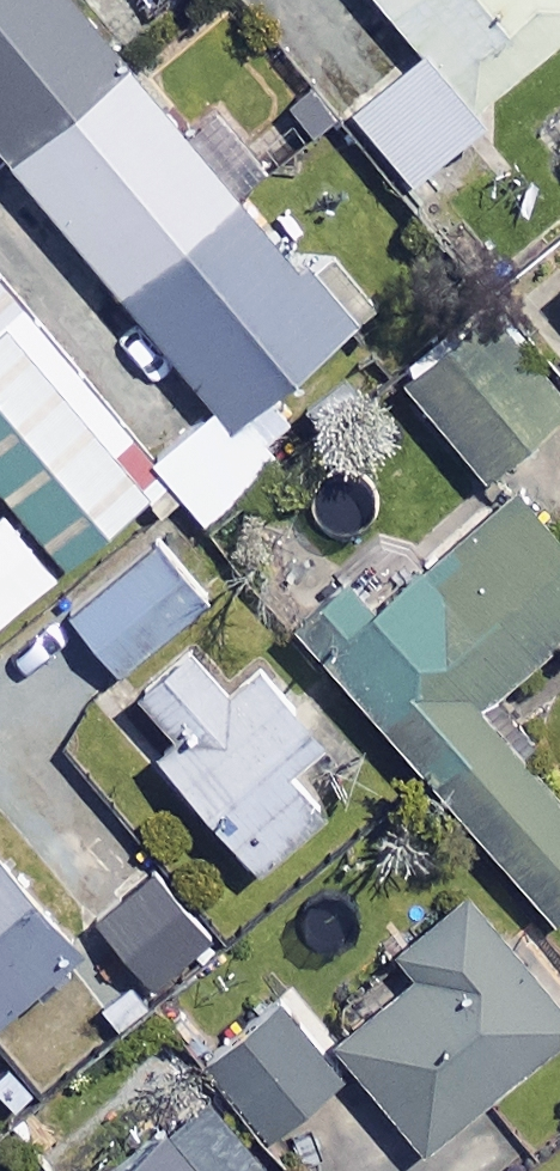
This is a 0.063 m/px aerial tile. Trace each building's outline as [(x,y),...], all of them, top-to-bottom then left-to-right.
[(74,0),(0,0),(0,149),(226,420),(352,315),(300,253),(291,261),(74,0)] [(414,49),(344,106),(404,178),(478,117),(468,104),(559,27),(559,0),(374,0),(414,49)] [(142,488),(115,457),(135,440),(0,282),(0,491),(59,559),(142,488)] [(479,310),(395,379),(477,478),(559,409),(559,408),(479,310)] [(138,453),(184,512),(247,462),(200,403),(138,453)] [(284,619),(544,917),(559,903),(559,804),(472,704),(559,627),(559,560),(499,490),(366,607),(336,573),(284,619)] [(0,520),(0,618),(48,579),(0,520)] [(198,599),(149,539),(64,609),(114,670),(198,599)] [(224,684),(182,637),(126,687),(166,732),(145,750),(245,864),(311,806),(273,763),(309,731),(248,663),(224,684)] [(0,869),(0,1010),(70,948),(0,869)] [(202,941),(149,875),(91,922),(144,988),(202,941)] [(463,884),(388,943),(406,967),(323,1033),(413,1147),(559,1030),(559,1007),(463,884)] [(331,1070),(270,997),(196,1058),(256,1131),(331,1070)] [(54,1170),(267,1170),(198,1089),(141,1137),(112,1103),(45,1160),(54,1170)]
